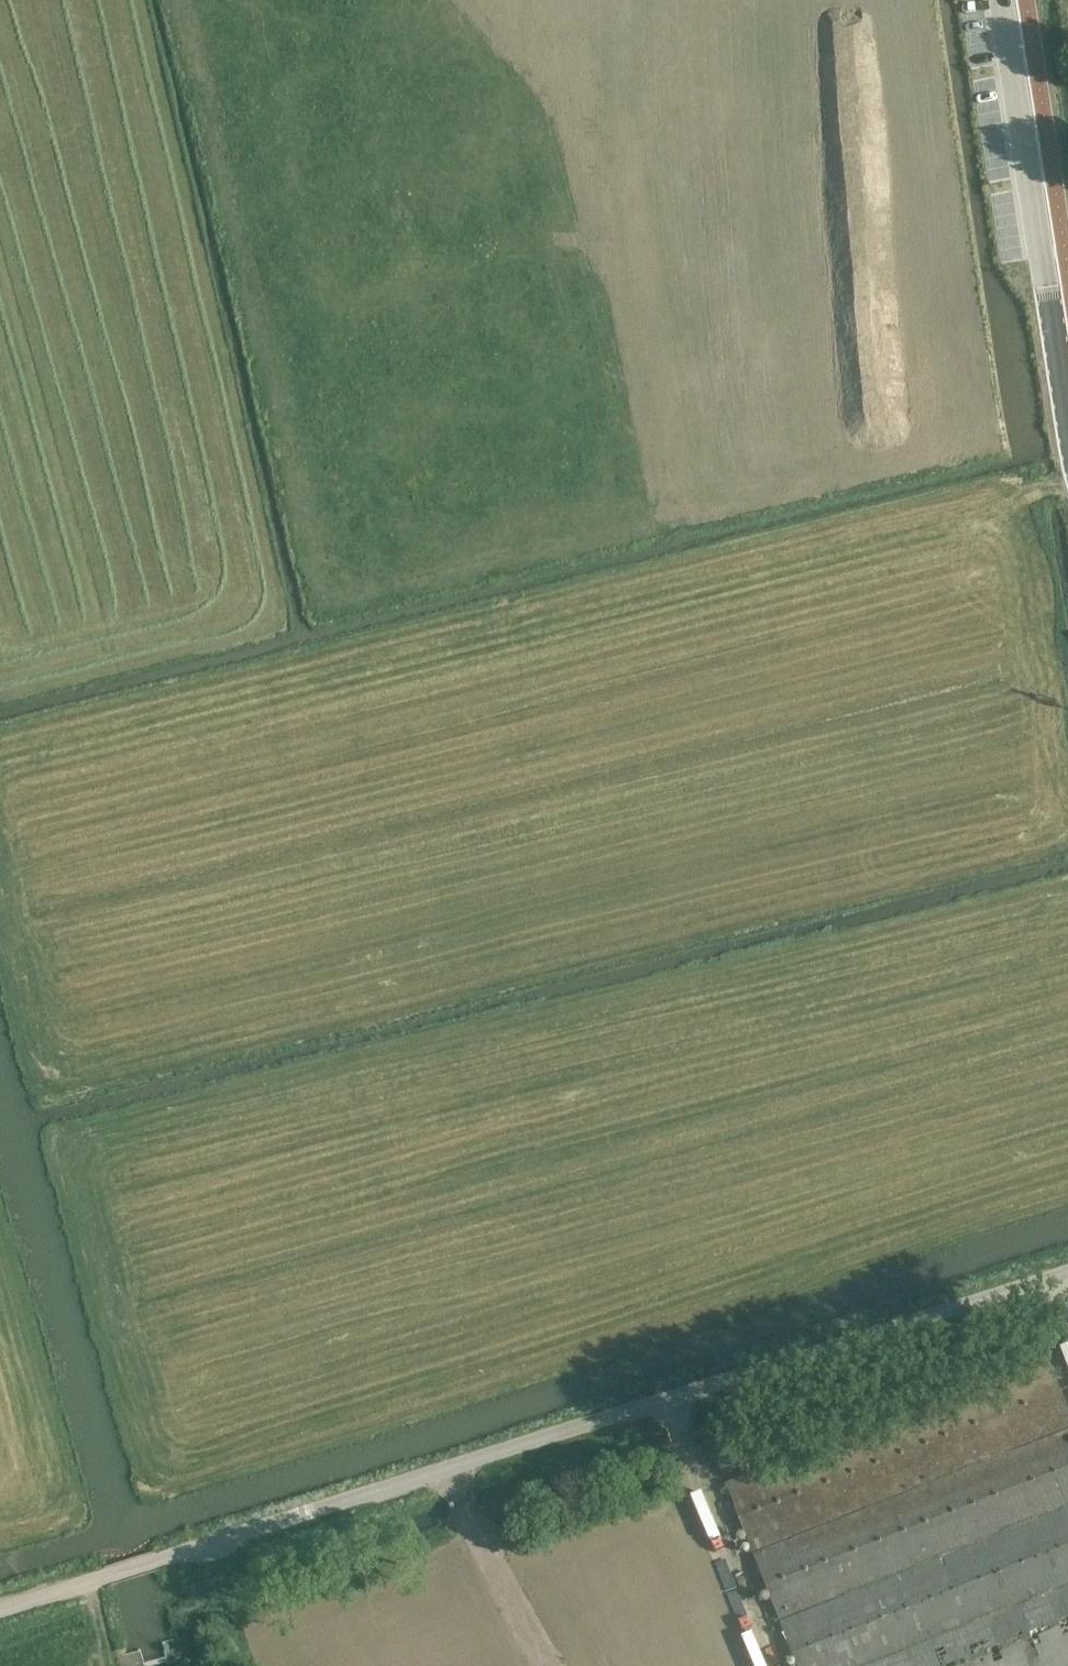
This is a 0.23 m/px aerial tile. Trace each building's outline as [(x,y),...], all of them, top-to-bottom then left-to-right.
[(1048,1355),(724,1483),(797,1665),(1067,1665),(1067,1406),(1048,1355)] [(714,1455),(721,1471),(759,1457),(753,1441),(714,1455)]
